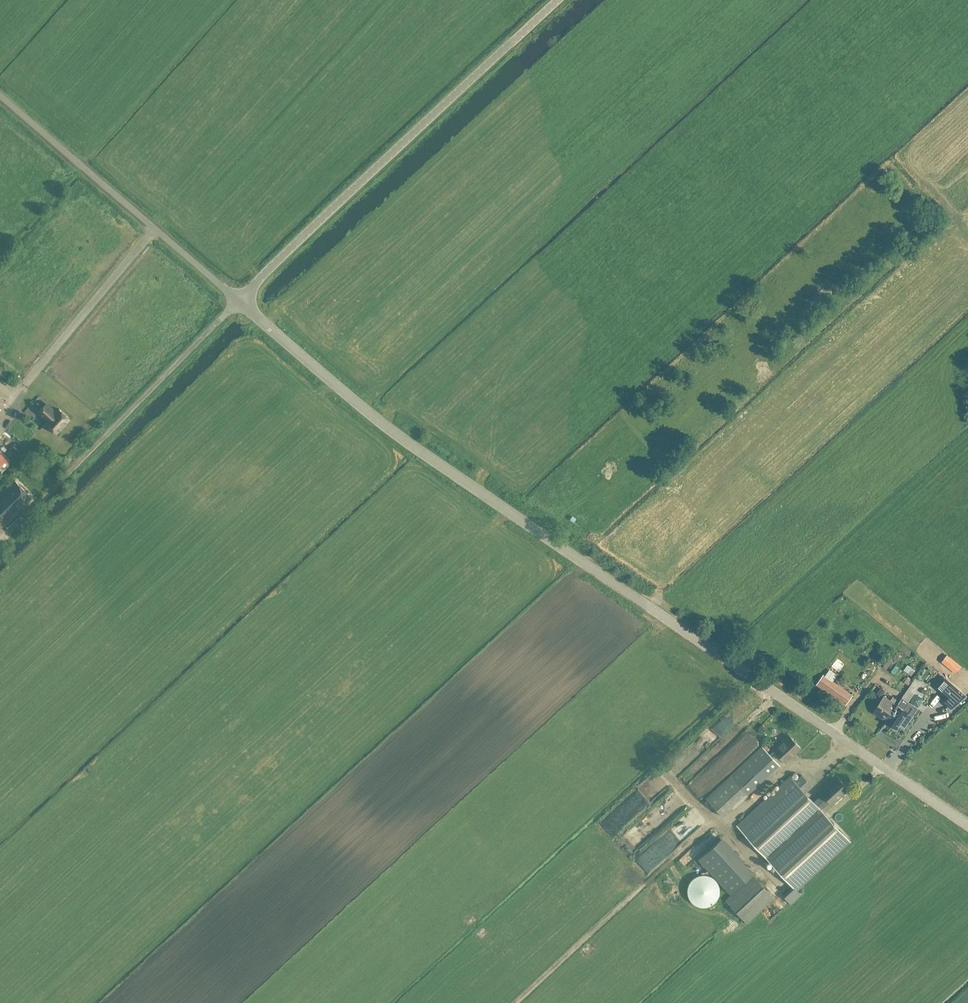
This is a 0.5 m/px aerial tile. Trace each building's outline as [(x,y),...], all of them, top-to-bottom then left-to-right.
[(46,423),(56,432),(69,418),(59,408),(56,412),(46,403),(39,411),(48,420),(46,423)] [(45,455),(42,452),(33,458),(36,462),(45,455)] [(10,462),(0,453),(0,473),(10,462)] [(32,497),(15,480),(0,494),(0,516),(6,522),(32,497)] [(932,642),(942,650),(946,645),(935,638),(932,642)] [(959,668),(965,661),(949,649),(944,656),(959,668)] [(756,671),(756,659),(744,659),(744,671),(756,671)] [(894,665),(899,670),(904,665),(898,660),(894,665)] [(931,660),(919,677),(930,685),(942,668),(931,660)] [(916,670),(908,664),(904,670),(911,675),(916,670)] [(824,675),(817,684),(845,705),(853,695),(824,675)] [(940,681),(936,686),(941,691),(947,695),(945,698),(943,700),(947,704),(951,708),(959,701),(966,695),(955,686),(944,676),(940,681)] [(905,688),(911,680),(907,677),(901,686),(905,688)] [(914,678),(907,691),(918,697),(925,683),(914,678)] [(876,693),(881,696),(885,691),(881,687),(876,693)] [(873,711),(897,728),(900,723),(904,726),(916,708),(901,697),(897,704),(884,695),(873,711)] [(938,711),(944,702),(941,700),(934,709),(938,711)] [(779,763),(784,760),(785,762),(801,747),(789,734),(774,749),(774,750),(770,754),(762,745),(730,775),(706,797),(706,798),(703,801),(708,806),(711,803),(723,815),(729,809),(731,811),(748,795),(748,794),(780,764),(779,763)] [(660,768),(608,816),(622,831),(674,783),(660,768)] [(849,789),(837,776),(821,791),(822,792),(814,800),(805,791),(812,784),(802,774),(795,780),(790,775),(736,825),(797,890),(851,840),(822,809),(830,801),(832,804),(849,789)] [(672,797),(622,835),(632,849),(683,811),(672,797)] [(686,830),(704,820),(695,805),(678,815),(686,830)] [(676,821),(639,856),(652,869),(688,835),(693,840),(709,825),(704,820),(689,834),(676,821)] [(702,858),(731,890),(756,867),(741,851),(736,855),(722,839),(702,858)] [(690,862),(701,851),(695,845),(684,856),(690,862)] [(688,889),(688,890),(688,891),(688,892),(688,893),(688,894),(689,895),(689,897),(690,898),(690,899),(691,899),(692,900),(693,902),(695,903),(696,904),(697,905),(699,905),(701,906),(702,906),(704,906),(707,906),(708,906),(710,905),(712,904),(713,903),(715,902),(715,901),(716,900),(717,899),(718,898),(718,897),(719,896),(719,895),(719,894),(720,893),(720,892),(720,891),(720,890),(720,889),(720,888),(719,886),(719,885),(719,884),(718,883),(718,882),(717,881),(716,880),(715,879),(713,877),(711,876),(710,876),(708,875),(707,875),(706,874),(704,874),(703,874),(700,875),(699,875),(697,876),(696,876),(694,877),(694,878),(693,879),(691,880),(691,881),(690,882),(689,883),(689,884),(689,885),(688,887),(688,888),(688,889)] [(775,897),(753,874),(725,899),(747,923),(775,897)]
